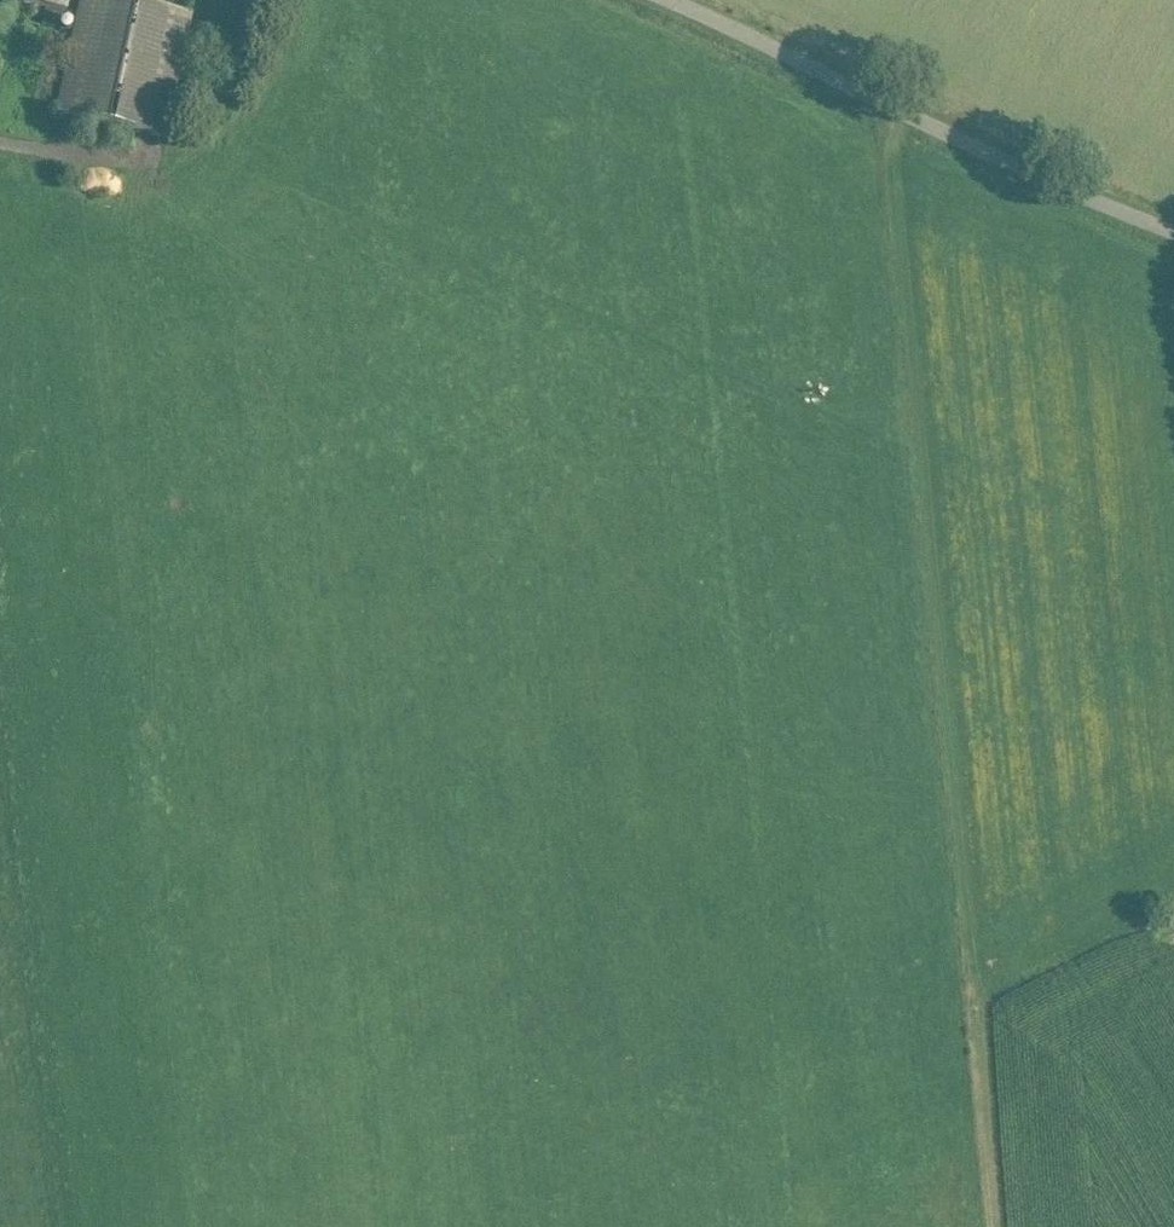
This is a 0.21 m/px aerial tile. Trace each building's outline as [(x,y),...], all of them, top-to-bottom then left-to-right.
[(68,0),(2,0),(46,9),(43,25),(61,29),(64,13),(66,13),(68,0)] [(56,115),(165,138),(189,14),(121,0),(80,0),(56,115)]
